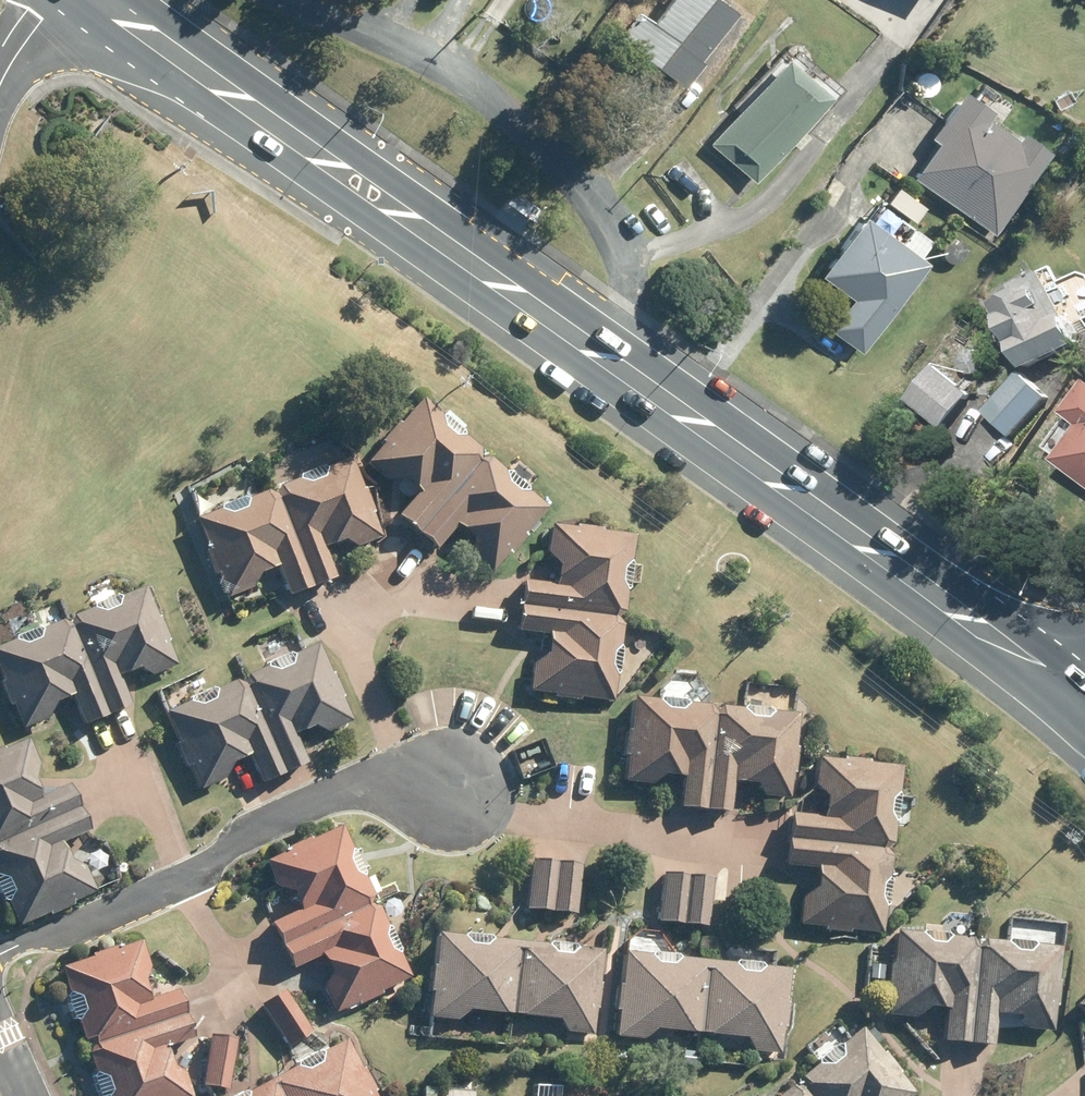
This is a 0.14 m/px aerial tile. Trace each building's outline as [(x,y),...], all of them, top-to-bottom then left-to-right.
[(739,17),(717,0),(676,0),(654,28),(637,14),(618,38),(685,92),(705,67),(701,65),(739,17)] [(712,142),(757,185),(792,149),(796,152),(807,140),(802,135),(833,102),(789,60),(712,142)] [(935,143),(940,146),(916,181),(997,237),(1053,156),(1025,136),(1020,143),(991,122),(995,116),(967,96),(935,143)] [(822,279),(854,303),(832,332),(863,355),(930,266),(921,260),(924,256),(907,243),(913,235),(876,207),(822,279)] [(1004,339),(1011,353),(1021,349),(1035,377),(1084,354),(1084,343),(1055,278),(1024,293),(1028,302),(1004,313),(1014,335),(1004,339)] [(942,371),(912,405),(945,433),(974,401),(942,371)] [(1028,379),(989,417),(1014,444),(1054,405),(1028,379)] [(406,479),(420,491),(399,516),(418,531),(483,455),(481,453),(481,447),(465,433),(464,429),(446,413),(440,413),(422,398),(367,463),(387,481),(406,479)] [(1063,465),(1061,466),(1084,485),(1084,410),(1050,454),(1063,465)] [(529,531),(550,506),(529,488),(528,483),(510,468),(505,468),(490,456),(485,456),(483,455),(418,531),(438,548),(459,522),(474,535),(476,554),(495,570),(512,551),(513,552),(531,532),(529,531)] [(360,544),(383,535),(373,511),(376,510),(366,485),(364,487),(351,457),(327,467),(322,465),(299,474),(297,479),(279,486),(277,491),(275,492),(313,585),(337,576),(325,544),(343,537),(360,544)] [(313,585),(275,492),(273,492),(268,490),(247,498),(244,497),(221,506),(219,511),(197,520),(229,599),(254,588),(261,571),(278,564),(291,594),(313,585)] [(524,581),(522,606),(621,616),(622,615),(627,611),(629,589),(632,587),(635,562),(632,558),(634,534),(550,525),(547,552),(559,567),(556,585),(524,581)] [(156,674),(179,665),(169,640),(172,640),(162,615),(160,616),(148,586),(122,596),(118,594),(95,604),(93,608),(75,615),(74,620),(72,621),(110,714),(133,705),(120,674),(138,666),(156,674)] [(558,693),(558,697),(584,699),(584,697),(617,701),(619,673),(623,670),(626,645),(622,641),(625,623),(621,619),(621,616),(522,606),(519,631),(552,634),(550,655),(535,666),(532,690),(558,693)] [(0,646),(0,667),(25,728),(50,718),(57,701),(74,694),(86,724),(110,714),(72,621),(69,622),(63,619),(44,628),(40,626),(17,635),(15,640),(0,646)] [(247,679),(245,680),(285,772),(308,763),(295,732),(313,724),(331,731),(354,722),(344,698),(346,698),(336,672),(334,673),(321,644),(296,654),(291,652),(268,662),(266,667),(249,674),(247,679)] [(191,699),(168,708),(183,741),(178,744),(187,766),(192,764),(201,787),(227,776),(234,758),(251,752),(263,782),(285,772),(245,680),(243,680),(238,678),(219,686),(215,685),(193,694),(191,699)] [(668,774),(686,775),(683,808),(708,810),(717,710),(715,710),(711,705),(689,703),(687,700),(662,698),(658,701),(634,699),(626,783),(653,786),(668,774)] [(717,710),(708,810),(733,813),(736,779),(756,781),(768,795),(792,797),(795,773),(798,773),(800,746),(798,746),(801,714),(774,711),(771,708),(746,705),(742,709),(722,707),(719,710),(717,710)] [(0,749),(0,843),(83,807),(73,784),(43,797),(34,779),(42,761),(32,738),(8,748),(8,746),(0,749)] [(790,839),(890,848),(890,847),(895,842),(898,821),(900,819),(903,794),(900,790),(902,766),(818,757),(815,784),(827,799),(824,817),(793,814),(790,839)] [(4,899),(10,901),(19,923),(49,911),(51,915),(76,905),(74,900),(97,891),(87,865),(69,858),(63,842),(92,828),(83,807),(0,843),(0,889),(4,899)] [(367,876),(368,872),(357,849),(353,848),(343,826),(313,839),(312,836),(287,847),(289,851),(266,861),(277,886),(294,893),(301,910),(272,923),(282,944),(373,902),(373,900),(375,894),(367,876)] [(893,855),(890,851),(890,848),(790,839),(787,863),(820,867),(819,887),(803,898),(801,923),(826,925),(826,929),(853,932),(853,929),(885,932),(888,906),(892,902),(894,878),(891,873),(893,855)] [(533,859),(528,908),(554,911),(559,862),(533,859)] [(559,862),(554,911),(578,913),(583,864),(559,862)] [(663,873),(658,919),(685,922),(690,875),(663,873)] [(690,875),(685,922),(710,924),(715,878),(690,875)] [(400,952),(402,947),(392,925),(387,923),(379,905),(375,904),(373,902),(282,944),(292,967),(322,954),(331,972),(324,989),(335,1011),(358,1001),(359,1003),(383,992),(383,990),(412,977),(400,952)] [(893,988),(890,1017),(918,1019),(931,1007),(950,1008),(947,1041),(972,1043),(981,943),(978,943),(974,938),(953,936),(950,933),(926,930),(922,934),(898,932),(895,964),(891,964),(890,988),(893,988)] [(438,932),(430,1017),(460,1020),(471,1010),(516,1014),(523,940),(438,932)] [(1062,979),(1064,947),(1037,944),(1034,940),(1009,938),(1005,942),(987,940),(983,943),(981,943),(972,1043),(997,1045),(1000,1012),(1020,1014),(1032,1028),(1056,1030),(1059,1005),(1061,1005),(1064,979),(1062,979)] [(523,940),(516,1014),(558,1018),(569,1031),(596,1033),(604,949),(523,940)] [(63,967),(71,993),(69,997),(76,1021),(81,1023),(88,1041),(91,1044),(92,1045),(188,1015),(180,990),(152,1000),(145,977),(151,965),(143,941),(119,949),(118,947),(93,955),(94,957),(63,967)] [(625,952),(617,1035),(647,1038),(658,1029),(702,1034),(709,960),(625,952)] [(709,960),(702,1034),(746,1038),(756,1050),(783,1053),(792,968),(709,960)] [(286,990),(262,1004),(289,1047),(313,1032),(286,990)] [(1076,1005),(1084,1016),(1084,997),(1076,1005)] [(94,1076),(101,1095),(194,1095),(187,1073),(174,1066),(167,1046),(196,1037),(188,1015),(92,1045),(93,1048),(90,1053),(96,1073),(94,1076)] [(802,1083),(812,1095),(915,1095),(917,1095),(901,1074),(904,1073),(887,1051),(885,1053),(865,1028),(844,1045),(839,1044),(819,1060),(819,1066),(804,1077),(803,1082),(802,1083)] [(209,1035),(202,1084),(231,1089),(238,1039),(209,1035)] [(377,1091),(365,1068),(363,1069),(347,1039),(274,1078),(284,1095),(378,1095),(375,1091),(377,1091)] [(242,1095),(284,1095),(274,1078),(242,1095)] [(802,1083),(800,1085),(794,1084),(779,1095),(812,1095),(802,1083)]
